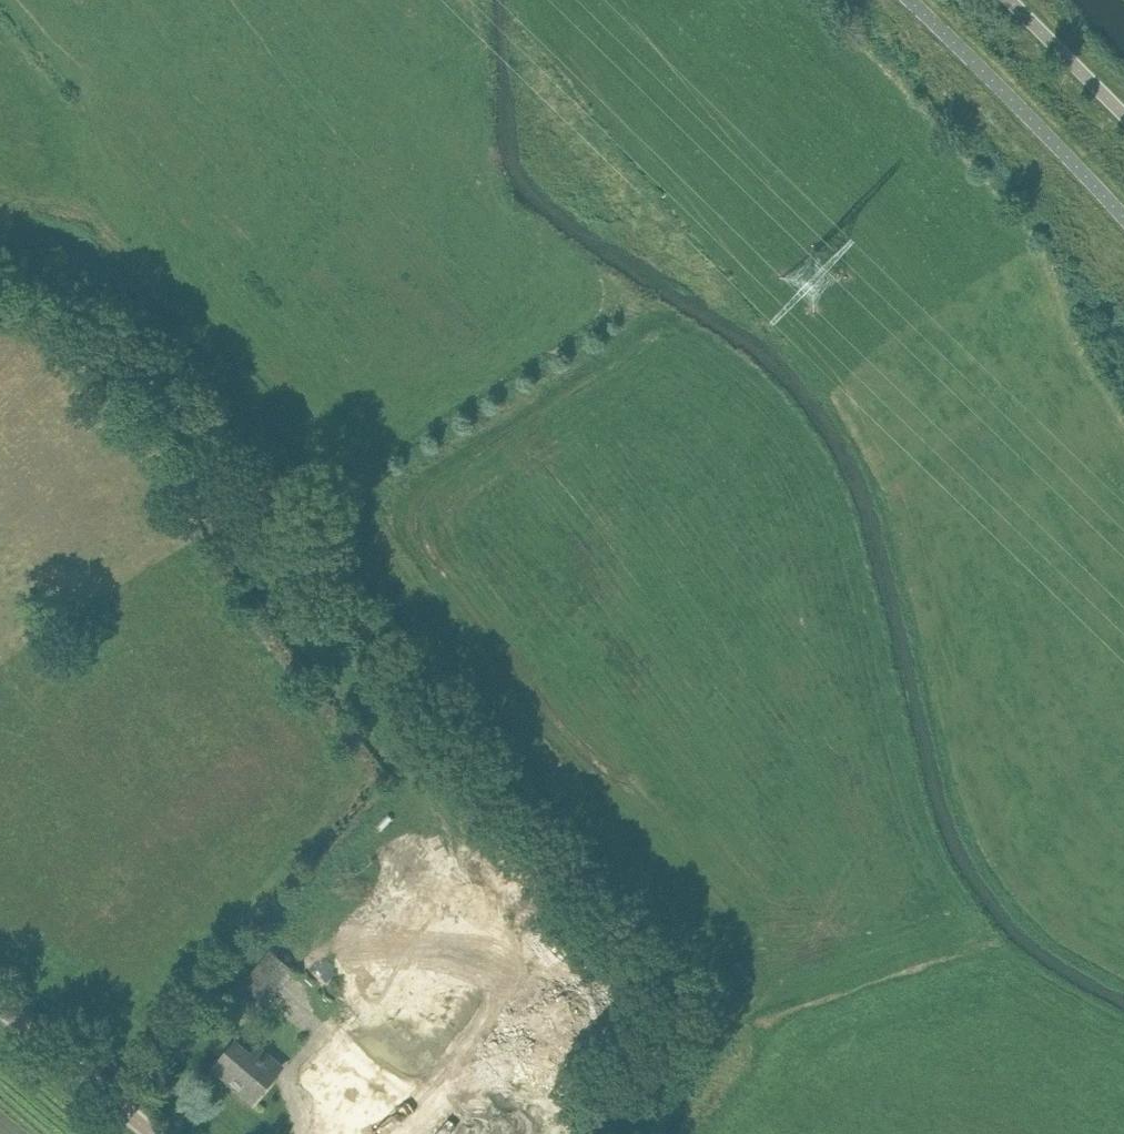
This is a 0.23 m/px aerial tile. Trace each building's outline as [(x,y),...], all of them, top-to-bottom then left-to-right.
[(251,973),(242,984),(265,1004),(275,993),(251,973)] [(495,996),(486,1006),(496,1015),(505,1005),(495,996)] [(276,1061),(242,1032),(212,1068),(253,1102),(276,1075),(269,1069),(276,1061)] [(344,1107),(371,1133),(407,1133),(415,1126),(371,1080),(344,1107)] [(440,1121),(452,1133),(464,1133),(490,1109),(471,1090),(440,1121)] [(519,1103),(508,1093),(469,1133),(491,1133),(519,1103)]
